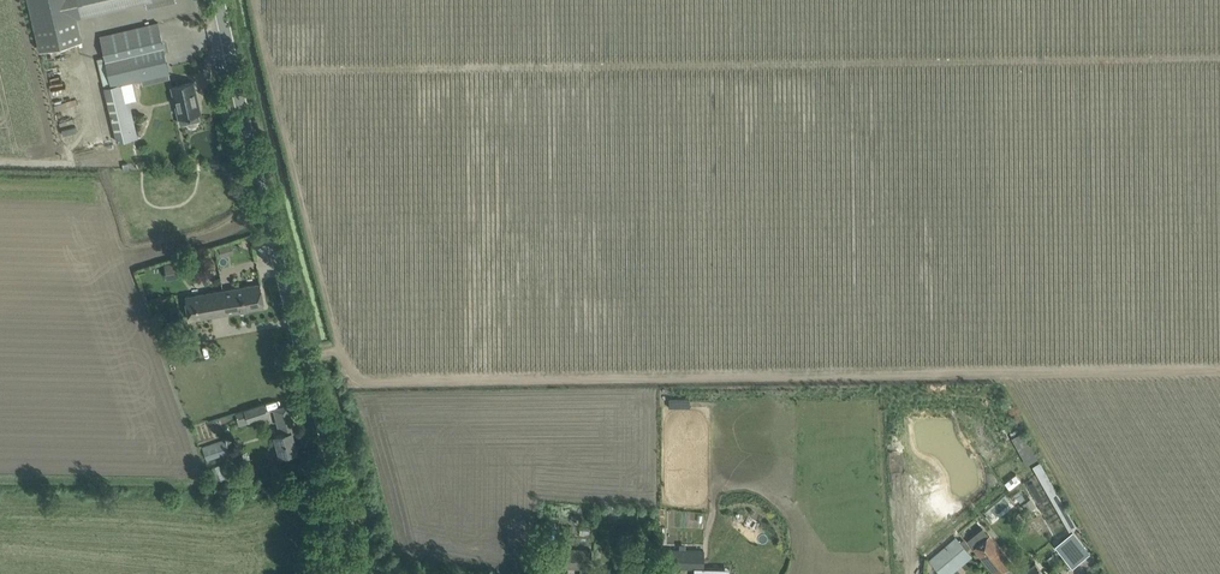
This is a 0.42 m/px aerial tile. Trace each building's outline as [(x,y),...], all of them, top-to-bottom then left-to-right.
[(35,27),(146,0),(147,6),(173,0),(28,0),(35,27)] [(125,82),(158,75),(169,72),(158,22),(100,35),(105,57),(97,59),(105,87),(117,141),(137,136),(125,82)] [(179,117),(191,114),(201,112),(193,81),(172,86),(179,117)] [(222,256),(233,253),(231,243),(219,246),(222,256)] [(168,278),(195,274),(193,258),(166,262),(168,278)] [(223,290),(227,313),(265,306),(261,283),(223,290)] [(189,319),(227,313),(223,290),(185,296),(189,319)] [(246,415),(248,421),(268,415),(264,403),(236,412),(238,418),(246,415)] [(280,455),(285,454),(297,451),(292,432),(294,431),(288,406),(274,409),(278,428),(283,427),(285,435),(275,437),(280,455)] [(227,438),(202,446),(206,460),(231,452),(227,438)] [(1072,566),(1088,553),(1072,532),(1056,545),(1072,566)] [(973,548),(995,573),(998,573),(1000,572),(1001,573),(1014,573),(1008,566),(1011,564),(988,536),(973,548)] [(589,568),(591,568),(592,549),(591,549),(592,538),(586,537),(585,545),(557,543),(557,547),(555,547),(554,566),(581,568),(580,573),(594,573),(588,573),(589,568)] [(956,537),(929,560),(939,572),(967,549),(956,537)] [(703,548),(667,548),(667,567),(694,568),(694,573),(702,573),(703,548)] [(1044,573),(1035,562),(1019,573),(1044,573)]
